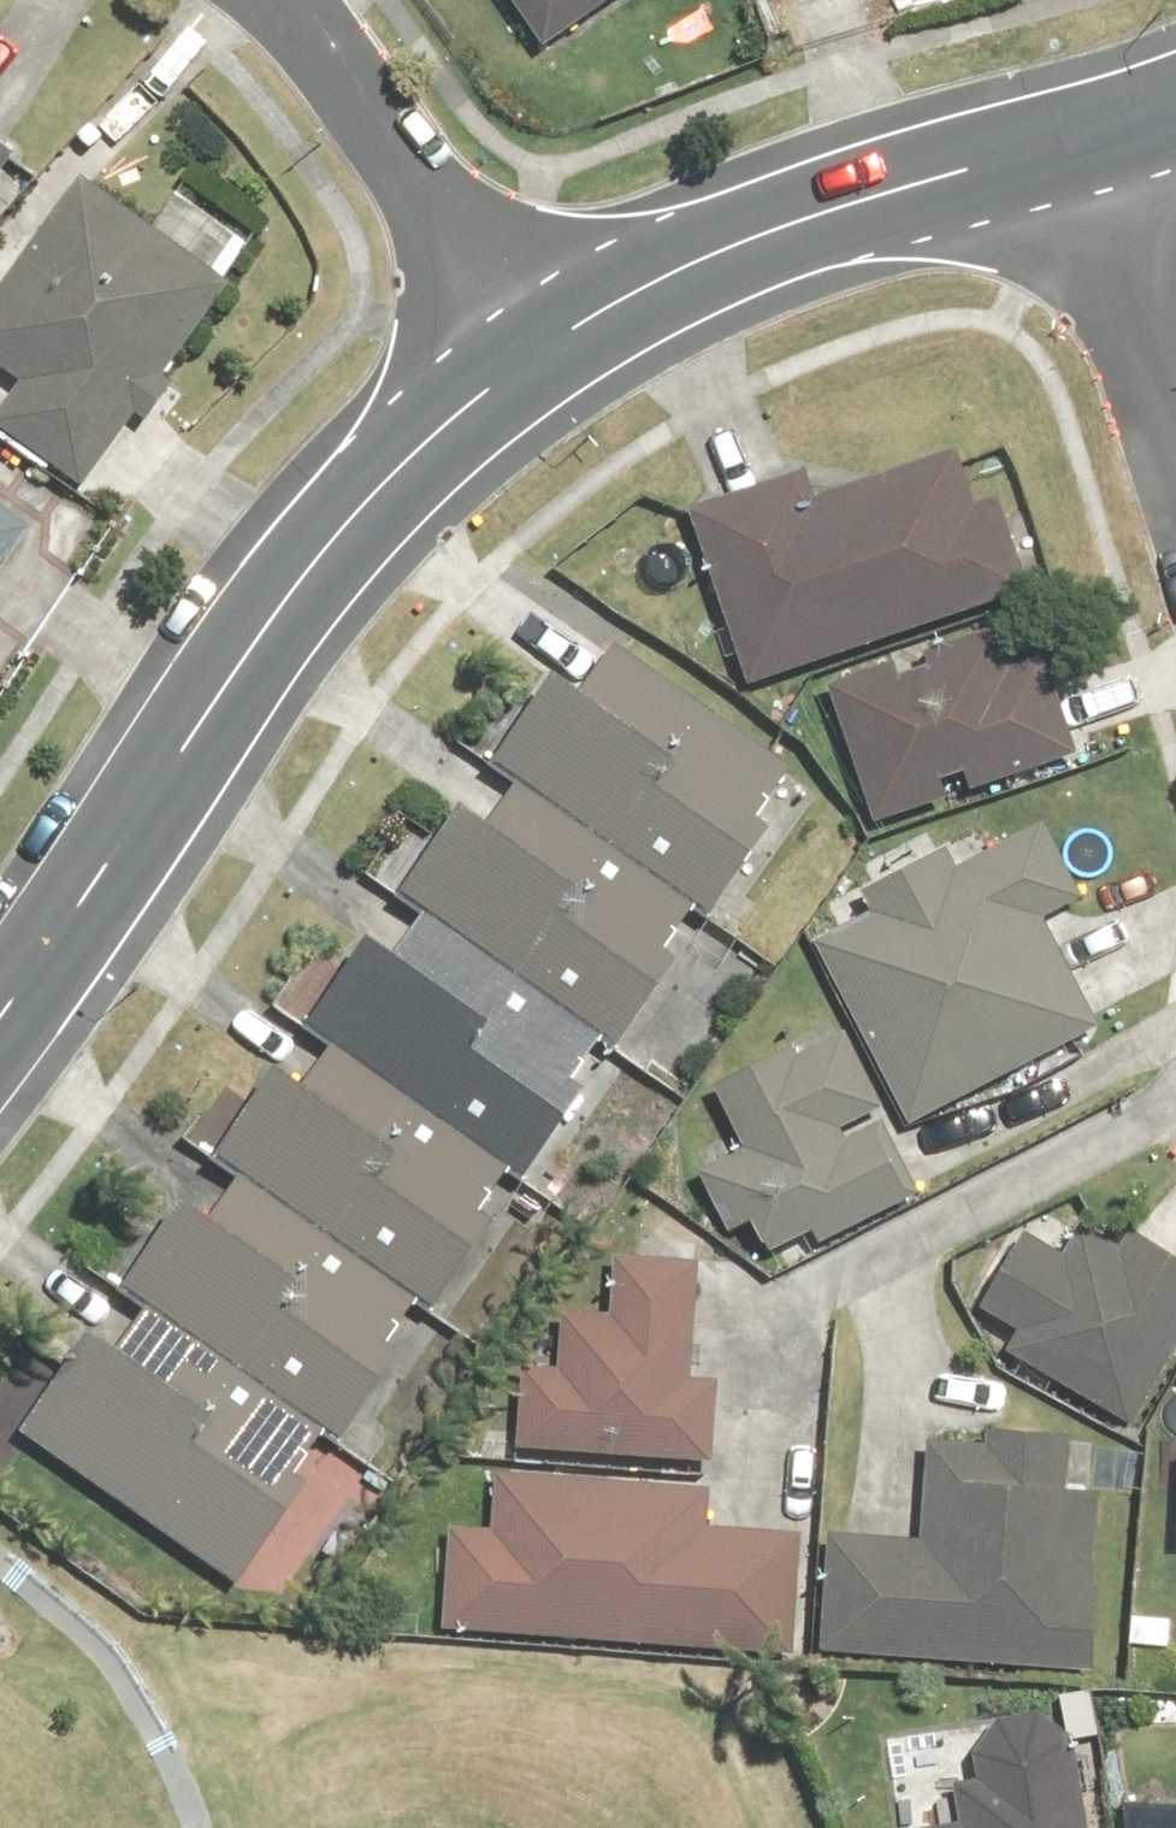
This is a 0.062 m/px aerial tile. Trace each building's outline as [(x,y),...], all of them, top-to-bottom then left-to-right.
[(566,49),(639,0),(533,0),(566,49)] [(21,153),(0,138),(0,182),(21,153)] [(161,224),(88,172),(0,294),(0,355),(29,376),(1,415),(100,486),(245,285),(231,275),(263,231),(193,180),(161,224)] [(817,463),(700,501),(758,676),(1039,585),(1008,491),(989,497),(970,440),(825,487),(817,463)] [(57,541),(0,498),(0,615),(57,541)] [(905,649),(839,670),(885,814),(958,791),(952,773),(974,766),(980,783),(1092,748),(1060,648),(1022,659),(1009,616),(931,641),(937,657),(911,666),(905,649)] [(600,619),(505,754),(720,905),(815,769),(600,619)] [(503,756),(412,884),(627,1036),(719,907),(503,756)] [(881,904),(823,932),(916,1118),(1109,1022),(1055,913),(1094,894),(1055,816),(967,859),(957,839),(870,883),(881,904)] [(410,887),(319,1016),(536,1167),(626,1038),(410,887)] [(317,1018),(226,1147),(442,1299),(533,1170),(317,1018)] [(802,1036),(722,1071),(752,1140),(706,1160),(736,1226),(763,1215),(776,1246),(822,1226),(826,1235),(929,1189),(895,1113),(856,1130),(851,1121),(895,1102),(860,1024),(807,1047),(802,1036)] [(224,1149),(133,1276),(352,1430),(442,1302),(224,1149)] [(1014,1345),(1135,1420),(1175,1354),(1175,1240),(1141,1219),(1128,1240),(1091,1217),(1073,1246),(1035,1223),(987,1300),(1027,1325),(1014,1345)] [(531,1357),(524,1441),(722,1455),(728,1372),(702,1370),(711,1253),(623,1247),(618,1307),(572,1304),(568,1360),(531,1357)] [(133,1279),(29,1422),(244,1576),(347,1433),(133,1279)] [(837,1524),(827,1645),(1103,1668),(1110,1582),(1106,1581),(1114,1486),(1079,1483),(1083,1426),(997,1419),(996,1437),(934,1432),(926,1531),(837,1524)] [(461,1520),(452,1623),(798,1652),(809,1527),(718,1519),(721,1480),(505,1462),(500,1523),(461,1520)] [(1089,1729),(1049,1704),(1004,1711),(981,1743),(985,1771),(962,1775),(968,1816),(904,1825),(904,1827),(1103,1827),(1089,1729)]
